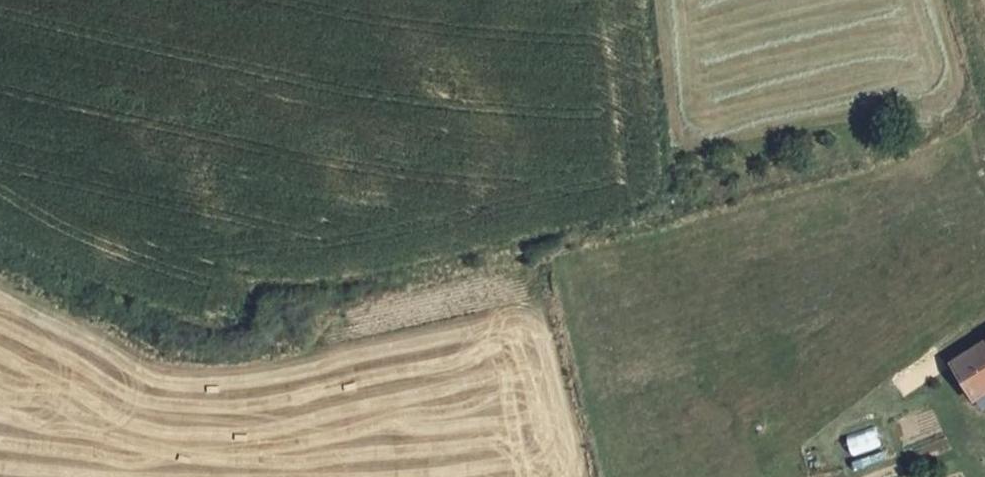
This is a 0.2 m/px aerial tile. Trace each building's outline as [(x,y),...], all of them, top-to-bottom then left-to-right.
[(984,389),(984,339),(975,344),(950,362),(971,398),(984,389)]
